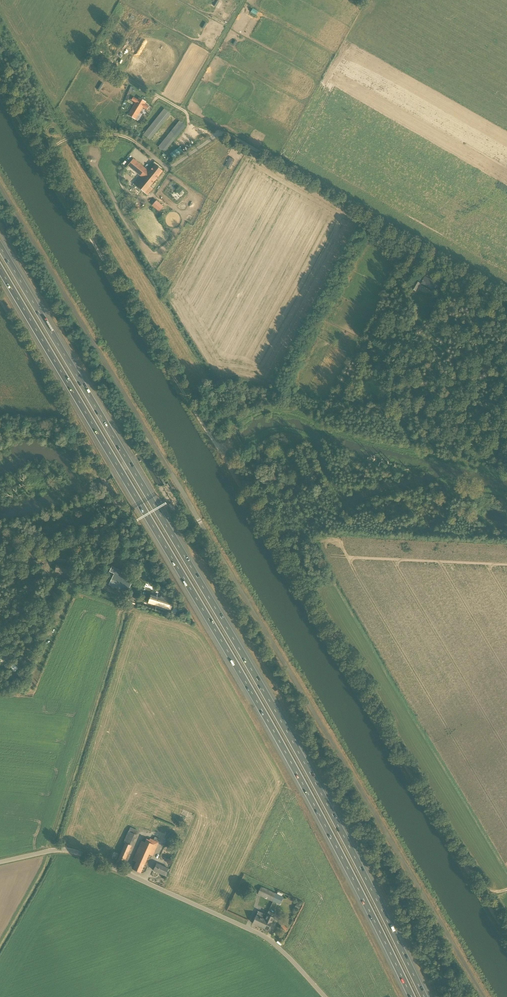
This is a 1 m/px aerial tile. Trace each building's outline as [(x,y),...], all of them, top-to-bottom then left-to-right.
[(138,100),(133,97),(131,100),(135,103),(128,115),(135,120),(143,107),(147,110),(149,107),(144,104),(146,102),(139,98),(138,100)] [(144,135),(147,138),(168,112),(164,109),(144,135)] [(162,150),(184,124),(179,121),(159,147),(162,150)] [(230,156),(225,165),(231,168),(236,158),(230,156)] [(149,172),(134,159),(128,166),(140,176),(130,190),(137,196),(142,191),(147,195),(152,188),(150,187),(162,171),(155,165),(149,172)] [(162,208),(163,207),(156,201),(152,205),(159,212),(159,211),(160,210),(162,208)] [(434,291),(438,284),(425,277),(421,284),(434,291)] [(420,283),(416,281),(412,289),(416,291),(420,283)] [(364,354),(368,346),(362,343),(358,351),(364,354)] [(388,366),(392,360),(383,356),(380,362),(388,366)] [(34,560),(16,557),(15,565),(35,569),(37,559),(34,559),(34,560)] [(57,561),(56,564),(56,572),(67,573),(67,571),(71,572),(72,563),(75,564),(75,560),(68,559),(68,563),(57,561)] [(109,585),(118,589),(123,578),(114,574),(109,585)] [(174,598),(161,594),(160,597),(151,595),(148,603),(165,608),(164,613),(169,614),(174,598)] [(123,865),(125,860),(138,830),(131,827),(124,842),(125,843),(117,862),(123,865)] [(141,873),(150,854),(153,856),(159,843),(153,840),(153,839),(150,838),(149,840),(146,838),(145,842),(142,841),(133,859),(137,860),(133,869),(141,873)] [(165,876),(168,869),(157,864),(153,871),(165,876)] [(273,902),(277,893),(261,886),(258,892),(262,894),(260,896),(273,902)] [(280,905),(284,896),(282,895),(283,893),(278,891),(277,893),(273,902),(280,905)] [(267,915),(259,911),(256,916),(253,923),(262,927),(267,915),(267,914),(267,915)] [(268,930),(274,918),(271,916),(267,915),(262,927),(268,930)]
